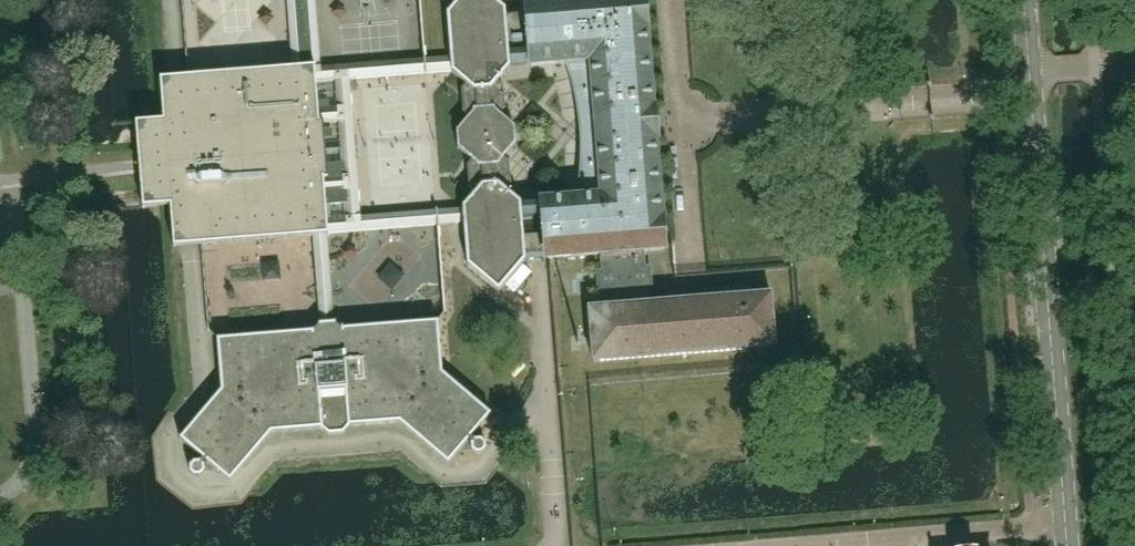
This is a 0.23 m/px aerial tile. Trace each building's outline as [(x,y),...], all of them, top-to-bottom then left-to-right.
[(450,56),(321,66),(315,0),(287,0),(292,68),(160,78),(163,119),(136,122),(136,129),(142,206),(170,204),(174,246),(312,235),(319,323),(313,330),(217,338),(221,390),(180,437),(202,457),(199,461),(194,461),(190,465),(191,471),(195,475),(201,474),(204,471),(203,465),(207,461),(230,481),(272,432),(321,428),(328,435),(343,434),(350,426),(400,422),(448,463),(467,440),(471,443),(471,449),(476,453),(482,453),(486,448),(485,443),(480,438),(475,439),(471,436),(491,413),(442,371),(438,320),(343,328),(334,321),(327,233),(464,222),(467,264),(498,291),(525,260),(525,253),(542,251),(542,259),(554,258),(601,255),(602,269),(596,270),(599,307),(588,307),(591,335),(593,360),(775,346),(771,293),(653,302),(651,265),(645,266),(644,251),(664,250),(645,0),(574,0),(574,1),(523,5),(524,13),(505,14),(505,9),(494,0),(458,0),(447,13),(450,56)]
